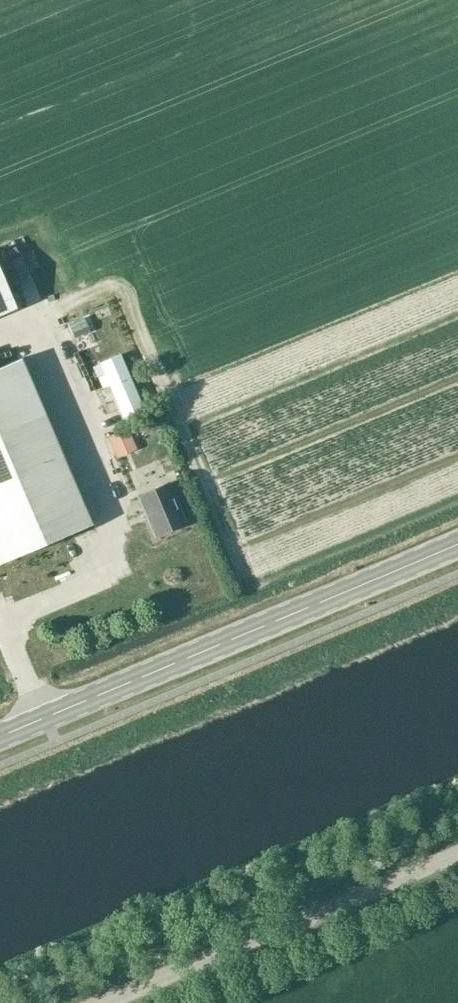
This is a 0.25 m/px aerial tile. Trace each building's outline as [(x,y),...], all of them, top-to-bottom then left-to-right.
[(16,308),(0,271),(0,314),(16,308)] [(84,318),(69,324),(74,336),(89,329),(84,318)] [(119,355),(98,364),(121,419),(142,410),(119,355)] [(0,366),(0,561),(1,563),(93,523),(22,357),(0,366)] [(135,444),(128,429),(110,437),(116,451),(135,444)] [(141,494),(158,534),(188,521),(171,481),(141,494)]
